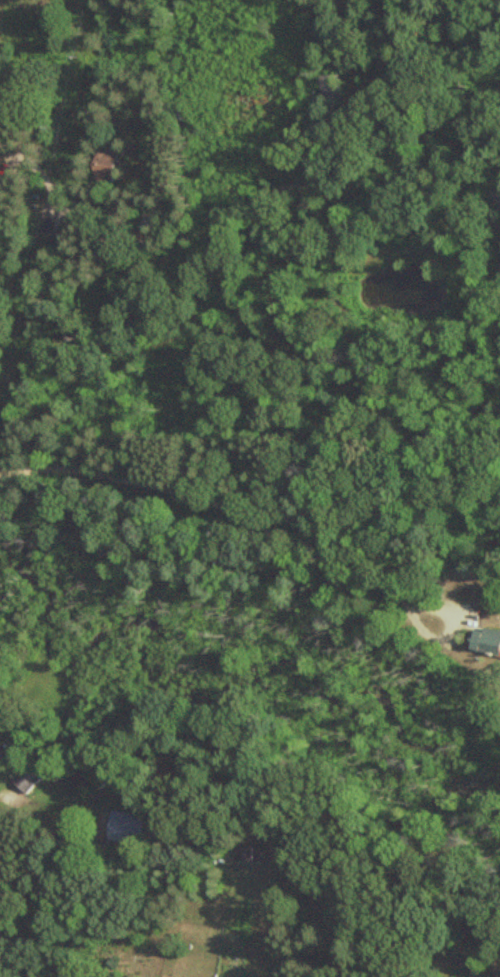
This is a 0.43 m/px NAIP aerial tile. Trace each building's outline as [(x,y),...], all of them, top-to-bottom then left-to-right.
[(471,627),(466,650),(494,657),(499,634),(471,627)]
